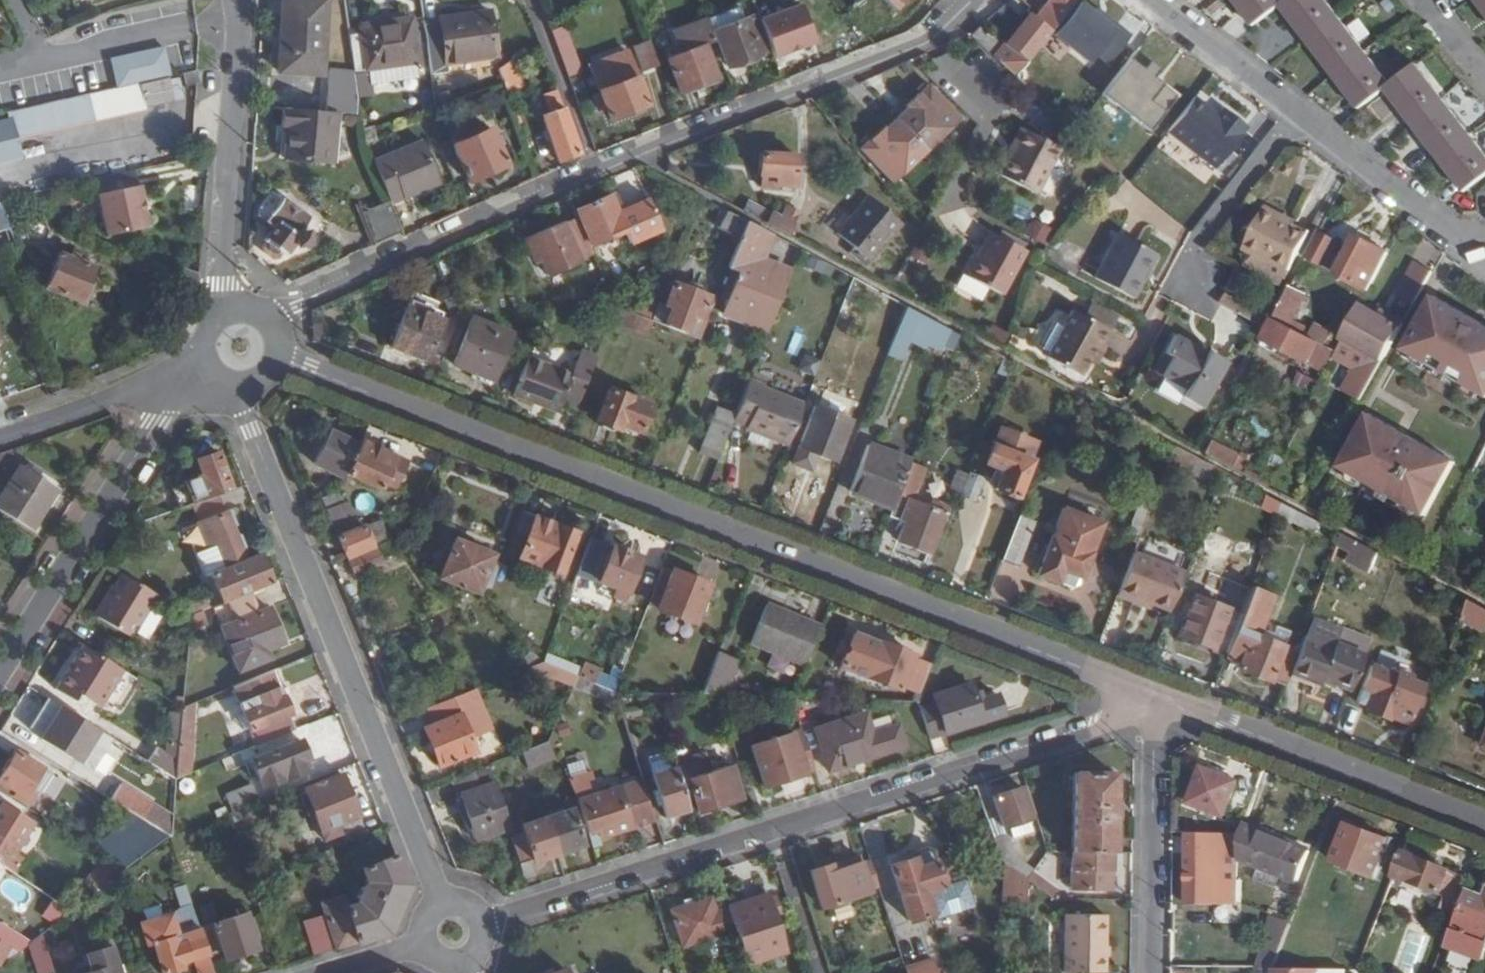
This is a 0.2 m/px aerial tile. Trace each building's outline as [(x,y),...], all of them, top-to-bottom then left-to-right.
[(304,0),(293,0),(285,74),(327,78),(333,3),(304,0)] [(993,57),(1013,75),(1074,0),(1049,0),(1010,47),(1005,43),(993,57)] [(1282,0),(1234,0),(1253,25),(1280,6),(1358,108),(1385,88),(1463,191),(1484,174),(1484,156),(1415,65),(1390,84),(1324,0),(1286,0),(1283,2),(1282,0)] [(1484,11),(1484,0),(1476,0),(1484,11)] [(498,14),(433,24),(442,77),(457,75),(456,66),(505,56),(498,14)] [(716,21),(721,35),(731,67),(762,57),(751,26),(742,28),(738,14),(716,21)] [(704,43),(716,39),(709,19),(672,32),(679,51),(704,43)] [(373,33),(357,35),(364,80),(379,78),(379,74),(427,66),(421,22),(372,29),(373,33)] [(978,26),(968,33),(989,52),(997,43),(978,26)] [(798,30),(777,37),(780,51),(803,42),(798,30)] [(659,65),(650,39),(634,46),(643,71),(659,65)] [(716,80),(704,43),(679,51),(668,55),(680,93),(716,80)] [(176,76),(169,47),(116,59),(123,88),(176,76)] [(627,52),(591,64),(609,119),(645,107),(627,52)] [(1183,91),(1149,66),(1148,68),(1130,55),(1102,93),(1154,131),(1183,91)] [(533,91),(522,56),(506,65),(510,79),(514,95),(533,91)] [(17,113),(18,121),(21,135),(195,95),(196,71),(176,76),(123,88),(17,113)] [(581,73),(571,75),(576,92),(586,89),(581,73)] [(905,108),(895,117),(925,151),(960,120),(928,85),(903,105),(905,108)] [(1168,129),(1219,171),(1254,129),(1204,87),(1168,129)] [(580,160),(560,95),(547,100),(551,115),(545,118),(560,168),(580,160)] [(338,162),(340,114),(288,108),(288,126),(294,127),(290,159),(338,162)] [(925,151),(895,117),(884,127),(882,125),(857,147),(889,183),(925,151)] [(0,125),(0,167),(26,161),(21,135),(18,121),(0,125)] [(458,138),(460,142),(476,136),(474,131),(468,128),(460,130),(458,138)] [(1058,148),(1020,129),(1010,146),(1013,149),(999,176),(1034,195),(1058,148)] [(476,136),(460,142),(455,144),(467,179),(505,163),(492,130),(476,136)] [(431,145),(379,159),(389,193),(393,205),(406,201),(406,197),(422,191),(423,195),(444,190),(431,145)] [(1183,145),(1173,159),(1207,184),(1217,170),(1183,145)] [(756,170),(758,170),(771,171),(771,181),(791,183),(794,153),(758,150),(756,170)] [(1116,175),(1118,172),(1101,156),(1098,160),(1112,173),(1108,177),(1111,180),(1116,175)] [(26,184),(24,167),(0,170),(0,187),(26,184)] [(771,171),(758,170),(756,184),(770,185),(771,181),(771,171)] [(103,195),(113,235),(154,226),(145,185),(142,186),(139,171),(102,180),(105,194),(103,195)] [(1111,180),(1102,190),(1107,193),(1120,179),(1116,175),(1111,180)] [(278,188),(264,206),(272,212),(267,218),(276,227),(269,237),(269,244),(267,248),(274,255),(279,255),(283,250),(289,250),(294,240),(305,242),(310,239),(310,232),(304,227),(313,215),(278,188)] [(607,195),(575,210),(579,218),(592,249),(628,233),(618,209),(613,200),(611,201),(607,195)] [(898,222),(866,197),(836,234),(853,248),(850,253),(866,265),(898,222)] [(644,199),(618,209),(628,233),(655,221),(644,199)] [(396,212),(364,201),(360,202),(373,243),(402,235),(396,212)] [(757,207),(752,216),(788,235),(793,225),(789,223),(794,211),(784,206),(778,216),(757,207)] [(740,236),(746,221),(725,210),(718,227),(740,236)] [(1245,251),(1288,273),(1297,256),(1306,238),(1280,227),(1282,220),(1265,211),(1245,251)] [(548,275),(594,253),(592,249),(579,218),(565,224),(564,223),(525,239),(533,257),(539,255),(548,275)] [(1306,238),(1309,233),(1282,220),(1280,227),(1306,238)] [(755,258),(766,231),(746,221),(740,236),(728,267),(740,272),(727,303),(757,315),(777,267),(755,258)] [(1028,235),(1042,243),(1049,228),(1035,221),(1028,235)] [(1325,267),(1332,252),(1343,230),(1325,221),(1307,257),(1325,267)] [(1025,250),(992,234),(969,276),(1003,293),(1025,250)] [(1368,291),(1388,252),(1356,236),(1345,259),(1337,273),(1368,291)] [(1156,258),(1116,237),(1093,281),(1134,303),(1156,258)] [(1337,273),(1345,259),(1332,252),(1325,267),(1337,273)] [(96,269),(56,256),(43,294),(82,308),(96,269)] [(1414,303),(1433,271),(1416,261),(1397,293),(1414,303)] [(767,330),(789,272),(777,267),(757,315),(754,325),(767,330)] [(664,327),(700,341),(716,300),(697,293),(699,287),(686,282),(682,288),(668,281),(658,303),(671,308),(664,327)] [(1291,283),(1273,318),(1313,338),(1317,331),(1292,317),(1306,291),(1291,283)] [(1218,305),(1261,326),(1267,314),(1224,294),(1218,305)] [(1434,295),(1404,349),(1484,394),(1484,324),(1434,295)] [(439,343),(447,346),(454,327),(459,314),(454,303),(439,343)] [(651,323),(664,327),(671,308),(658,303),(650,321),(651,323)] [(724,313),(754,325),(757,315),(727,303),(724,313)] [(952,352),(960,332),(906,304),(897,329),(952,352)] [(1343,340),(1382,361),(1404,323),(1388,315),(1387,320),(1360,305),(1343,340)] [(442,320),(406,306),(391,346),(426,360),(442,320)] [(636,316),(617,310),(612,322),(630,329),(636,316)] [(1084,378),(1093,362),(1100,351),(1104,353),(1115,334),(1072,313),(1048,359),(1084,378)] [(650,321),(636,316),(630,329),(647,335),(651,323),(650,321)] [(492,379),(509,334),(469,318),(452,363),(492,379)] [(1327,371),(1337,350),(1313,338),(1273,318),(1263,337),(1327,371)] [(454,327),(447,346),(453,349),(460,329),(454,327)] [(1209,351),(1176,333),(1166,352),(1171,355),(1162,373),(1189,386),(1184,395),(1206,406),(1230,360),(1210,349),(1209,351)] [(563,399),(578,405),(599,355),(582,349),(572,373),(529,358),(515,393),(558,409),(563,399)] [(1100,351),(1093,362),(1098,364),(1104,353),(1100,351)] [(1007,376),(1013,360),(1005,356),(999,373),(1007,376)] [(1294,382),(1315,393),(1321,382),(1299,372),(1294,382)] [(789,442),(805,402),(764,385),(765,383),(749,376),(734,417),(747,423),(747,425),(789,442)] [(650,405),(610,389),(597,423),(615,429),(618,424),(639,431),(650,405)] [(852,421),(815,406),(801,443),(817,451),(815,455),(836,462),(852,421)] [(718,459),(734,417),(715,410),(699,451),(718,459)] [(1455,461),(1368,413),(1339,466),(1425,514),(1455,461)] [(1032,439),(1001,428),(993,446),(990,446),(984,462),(1003,470),(996,489),(1015,497),(1030,462),(1025,459),(1032,439)] [(313,464),(343,476),(344,472),(358,445),(326,433),(313,464)] [(403,461),(360,441),(358,445),(344,472),(378,489),(381,483),(391,486),(403,461)] [(1203,452),(1231,467),(1238,455),(1210,441),(1203,452)] [(880,498),(894,503),(910,463),(869,446),(851,491),(878,502),(880,498)] [(218,494),(232,489),(218,451),(197,458),(201,474),(146,493),(126,526),(191,504),(218,494)] [(894,503),(889,516),(904,522),(898,539),(931,552),(948,509),(932,502),(929,507),(913,500),(927,465),(911,458),(910,463),(894,503)] [(19,467),(0,497),(0,511),(28,529),(55,488),(19,467)] [(984,478),(970,472),(961,496),(974,501),(984,478)] [(320,497),(344,557),(365,547),(358,529),(335,491),(320,497)] [(218,494),(191,504),(197,522),(224,512),(218,494)] [(1280,512),(1284,502),(1271,494),(1265,507),(1280,512)] [(1061,570),(1080,576),(1103,515),(1065,501),(1037,574),(1056,581),(1061,570)] [(1314,530),(1320,521),(1284,502),(1280,512),(1278,518),(1290,523),(1292,520),(1314,530)] [(248,591),(271,581),(259,554),(239,561),(237,556),(240,554),(240,549),(235,536),(230,536),(227,533),(226,528),(230,526),(224,512),(197,522),(215,570),(211,573),(222,601),(248,591)] [(536,516),(522,512),(504,558),(512,560),(516,553),(520,555),(519,559),(560,576),(578,535),(575,533),(576,528),(564,524),(562,529),(537,520),(536,516)] [(1034,521),(1018,514),(1000,559),(1016,566),(1034,521)] [(365,547),(377,542),(381,540),(373,521),(358,529),(365,547)] [(1126,538),(1136,542),(1141,528),(1133,523),(1126,538)] [(1338,545),(1351,552),(1356,539),(1343,533),(1338,545)] [(640,558),(589,537),(575,575),(595,583),(598,581),(615,589),(613,595),(625,600),(629,591),(628,590),(640,558)] [(1365,560),(1371,547),(1356,539),(1351,552),(1365,560)] [(491,556),(453,541),(439,580),(476,593),(491,556)] [(365,547),(344,557),(354,577),(387,565),(377,542),(365,547)] [(1168,609),(1183,570),(1133,550),(1116,594),(1134,601),(1136,596),(1151,602),(1168,609)] [(710,584),(663,566),(652,595),(662,599),(658,609),(695,623),(710,584)] [(1056,581),(1074,589),(1080,576),(1061,570),(1056,581)] [(129,636),(155,593),(121,572),(95,616),(129,636)] [(256,611),(248,591),(222,601),(213,605),(221,626),(238,671),(270,658),(267,649),(282,642),(268,606),(256,611)] [(1272,680),(1285,685),(1290,671),(1298,649),(1259,635),(1271,603),(1248,594),(1241,613),(1225,653),(1224,655),(1238,662),(1236,668),(1270,682),(1272,680)] [(662,599),(652,595),(648,606),(658,609),(662,599)] [(1148,606),(1151,602),(1136,596),(1134,601),(1148,606)] [(1180,635),(1225,653),(1241,613),(1195,596),(1192,603),(1186,602),(1180,620),(1184,622),(1180,635)] [(1462,622),(1484,631),(1484,606),(1470,599),(1462,622)] [(804,665),(820,624),(768,604),(751,644),(804,665)] [(169,668),(185,669),(188,639),(172,638),(169,668)] [(1321,678),(1333,649),(1303,638),(1298,649),(1290,671),(1318,682),(1321,678)] [(921,691),(931,667),(913,660),(915,655),(881,642),(875,661),(862,656),(855,672),(901,689),(903,685),(921,691)] [(1336,684),(1349,689),(1363,654),(1334,643),(1333,649),(1321,678),(1336,684)] [(84,680),(99,656),(80,645),(53,689),(72,701),(76,695),(81,697),(90,685),(84,680)] [(702,694),(719,695),(723,695),(737,658),(718,651),(702,694)] [(529,666),(552,676),(557,667),(542,661),(529,666)] [(1394,675),(1371,666),(1358,701),(1373,707),(1372,712),(1392,720),(1394,716),(1408,721),(1415,704),(1408,700),(1412,687),(1406,684),(1409,676),(1396,671),(1394,675)] [(552,676),(573,685),(577,675),(557,667),(552,676)] [(578,676),(592,681),(596,673),(583,667),(578,676)] [(256,745),(296,729),(290,714),(290,712),(273,669),(232,686),(256,745)] [(573,685),(594,694),(599,684),(592,681),(578,676),(577,675),(573,685)] [(1334,688),(1336,684),(1321,678),(1318,682),(1334,688)] [(608,688),(615,691),(617,685),(610,683),(608,688)] [(594,694),(619,705),(615,691),(608,688),(599,684),(594,694)] [(943,733),(1000,715),(994,696),(978,700),(975,692),(970,693),(967,684),(931,695),(943,733)] [(654,705),(649,692),(635,692),(642,709),(654,705)] [(796,715),(791,697),(783,697),(789,716),(796,715)] [(451,698),(427,707),(433,725),(423,729),(438,765),(474,751),(460,715),(458,716),(451,698)] [(175,778),(190,772),(195,702),(182,707),(175,778)] [(77,762),(96,729),(60,706),(40,739),(77,762)] [(871,734),(864,713),(813,729),(827,770),(905,745),(898,726),(871,734)] [(763,785),(814,769),(801,729),(750,745),(763,785)] [(305,758),(298,740),(251,759),(261,786),(302,770),(299,761),(305,758)] [(530,770),(558,757),(550,740),(522,753),(530,770)] [(25,807),(31,798),(25,795),(41,768),(14,752),(0,774),(0,791),(25,807)] [(672,763),(673,766),(678,781),(687,778),(698,811),(739,798),(729,765),(709,772),(702,754),(672,763)] [(487,765),(453,779),(474,838),(508,827),(487,765)] [(665,817),(688,810),(678,781),(673,766),(651,773),(665,817)] [(1235,781),(1201,767),(1187,802),(1221,816),(1235,781)] [(571,776),(575,791),(598,786),(594,771),(571,776)] [(1072,773),(1071,851),(1111,852),(1112,820),(1118,820),(1117,807),(1113,807),(1113,773),(1072,773)] [(343,843),(365,833),(341,775),(304,789),(324,839),(340,834),(343,843)] [(600,837),(655,819),(643,778),(576,799),(587,833),(598,830),(600,837)] [(140,797),(114,782),(106,795),(133,810),(140,797)] [(231,812),(255,802),(248,784),(224,794),(231,812)] [(1030,818),(1020,788),(991,797),(1001,827),(1030,818)] [(134,814),(147,822),(151,824),(159,808),(143,798),(134,814)] [(5,866),(32,823),(3,803),(0,807),(0,863),(5,866)] [(544,819),(556,853),(580,845),(568,811),(544,819)] [(519,865),(556,853),(544,819),(519,827),(521,834),(510,838),(519,865)] [(125,866),(167,835),(151,824),(147,822),(106,854),(125,866)] [(1236,847),(1236,856),(1254,863),(1275,871),(1294,879),(1305,850),(1239,823),(1236,831),(1236,847)] [(1386,840),(1346,823),(1332,861),(1373,877),(1386,840)] [(1236,831),(1189,832),(1190,908),(1234,908),(1236,856),(1236,847),(1236,831)] [(1006,835),(993,839),(999,860),(1027,879),(1032,873),(1015,861),(1006,835)] [(945,885),(934,854),(932,851),(926,849),(919,851),(915,858),(890,866),(908,920),(932,913),(934,918),(974,905),(966,878),(945,885)] [(1111,852),(1071,851),(1070,888),(1111,889),(1111,852)] [(1454,912),(1467,877),(1401,852),(1392,876),(1444,896),(1440,907),(1454,912)] [(408,883),(396,853),(361,868),(366,883),(366,886),(362,886),(357,897),(358,901),(349,905),(344,894),(320,902),(335,949),(386,933),(408,883)] [(870,891),(859,856),(813,870),(825,905),(870,891)] [(110,865),(98,858),(86,878),(99,885),(110,865)] [(1271,884),(1275,871),(1254,863),(1250,875),(1271,884)] [(1032,873),(1027,879),(1054,898),(1057,890),(1032,873)] [(249,879),(252,890),(266,885),(262,874),(249,879)] [(1467,889),(1447,944),(1483,957),(1484,952),(1484,896),(1467,889)] [(737,938),(727,908),(715,913),(708,893),(668,905),(680,941),(715,930),(720,943),(737,938)] [(767,896),(727,908),(737,938),(746,965),(785,952),(777,926),(767,896)] [(61,907),(53,901),(45,914),(53,919),(61,907)] [(200,929),(208,952),(220,948),(224,958),(256,948),(241,906),(235,909),(236,914),(199,926),(200,929)] [(1105,945),(1105,914),(1065,913),(1064,969),(1103,971),(1104,955),(1109,955),(1109,946),(1105,945)] [(208,952),(200,929),(178,936),(171,915),(141,925),(147,946),(153,943),(163,972),(167,972),(183,968),(180,961),(208,952)] [(1287,925),(1269,918),(1256,967),(1272,967),(1287,925)] [(28,943),(30,942),(0,924),(0,942),(11,948),(17,952),(28,943)] [(53,969),(41,933),(30,942),(28,943),(38,972),(41,972),(53,969)] [(2,953),(7,955),(11,948),(0,942),(0,956),(2,953)] [(108,946),(91,952),(96,968),(83,972),(117,972),(108,946)] [(905,968),(906,972),(938,972),(933,958),(905,968)]
